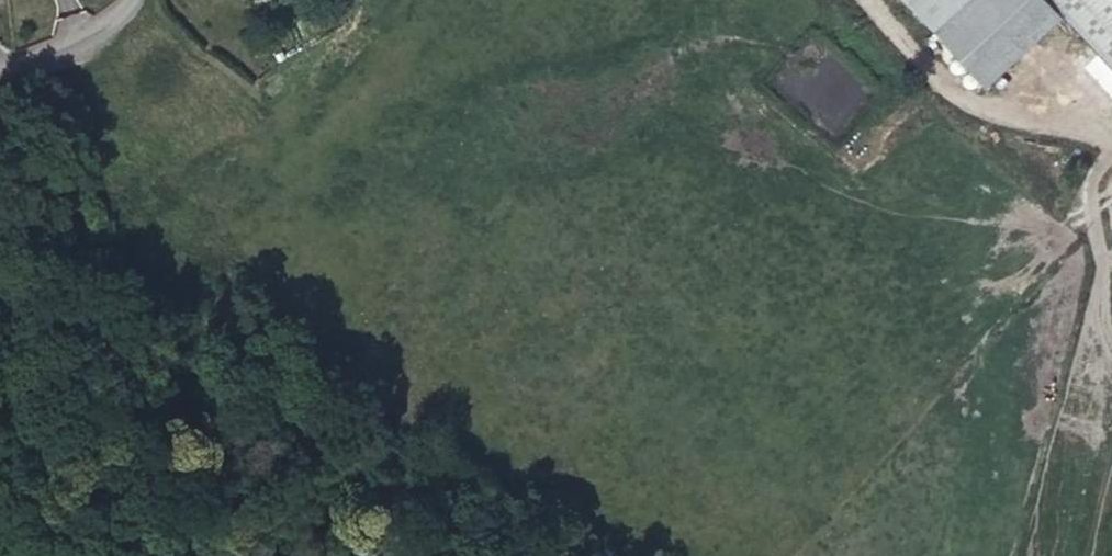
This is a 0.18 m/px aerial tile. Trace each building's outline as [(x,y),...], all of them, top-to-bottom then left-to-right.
[(1050,0),(914,0),(988,80),(1061,13),(1050,0)] [(1061,13),(1111,69),(1111,0),(1050,0),(1061,13)]
